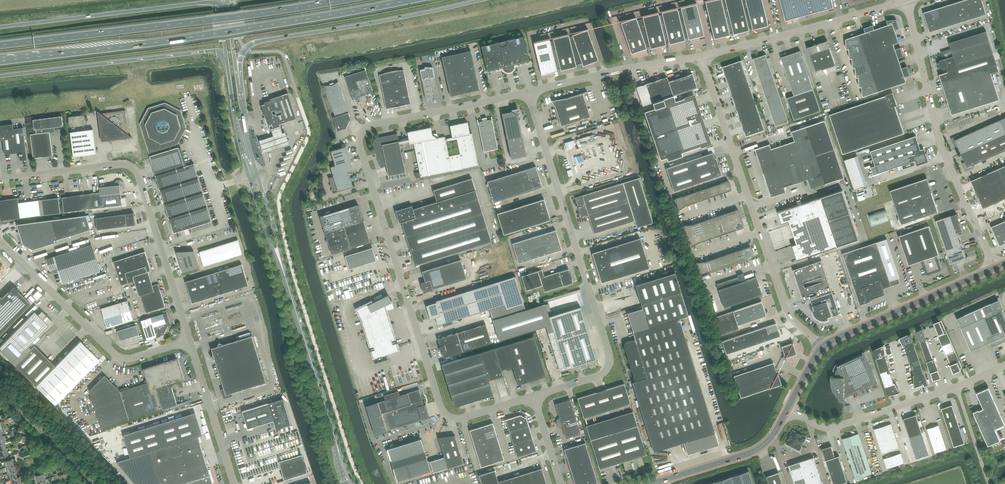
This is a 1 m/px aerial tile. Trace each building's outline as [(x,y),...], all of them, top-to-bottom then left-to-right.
[(721,0),(713,0),(705,2),(714,39),(730,35),(729,33),(733,32),(733,34),(749,30),(748,28),(752,28),(752,29),(768,26),(762,0),(722,0),(721,0)] [(786,21),(834,7),(832,0),(780,0),(786,21)] [(946,27),(986,14),(982,0),(964,0),(924,13),(930,32),(946,27)] [(643,19),(637,20),(636,18),(621,23),(631,54),(646,48),(650,47),(650,49),(666,45),(665,43),(669,42),(669,44),(685,40),(684,38),(688,37),(688,39),(704,36),(696,4),(681,8),(681,10),(678,11),(677,9),(661,12),(662,15),(659,15),(658,13),(642,17),(643,19)] [(849,49),(849,57),(849,58),(850,58),(850,59),(851,59),(852,58),(853,67),(853,68),(854,68),(855,68),(856,76),(856,77),(857,77),(858,77),(859,86),(859,87),(860,87),(862,87),(862,95),(862,96),(863,96),(864,96),(905,82),(906,82),(906,81),(905,77),(910,75),(907,66),(902,68),(898,58),(904,56),(901,47),(895,49),(894,44),(897,43),(898,42),(898,41),(898,40),(895,30),(899,28),(896,19),(887,20),(888,25),(874,29),(873,25),(864,28),(865,33),(846,39),(846,40),(846,48),(846,49),(847,49),(848,49),(849,49)] [(568,35),(534,43),(541,75),(557,71),(557,69),(560,68),(560,70),(576,66),(576,65),(582,63),(583,66),(598,60),(587,30),(572,35),(572,36),(569,37),(568,35)] [(940,60),(938,63),(939,67),(942,69),(946,68),(948,64),(955,62),(957,66),(993,54),(986,31),(949,43),(951,49),(944,51),(942,55),(943,59),(940,60)] [(498,42),(481,46),(487,71),(504,67),(504,68),(504,69),(505,70),(506,70),(507,71),(508,71),(509,71),(510,71),(511,70),(512,70),(512,69),(513,68),(513,67),(513,66),(513,65),(529,61),(524,36),(507,40),(508,41),(507,42),(507,43),(507,44),(506,45),(505,46),(504,46),(503,46),(502,46),(501,46),(500,46),(499,45),(498,44),(498,42)] [(816,43),(814,44),(815,45),(807,47),(816,72),(836,65),(827,41),(820,43),(820,42),(818,43),(819,44),(816,44),(816,43)] [(451,96),(480,90),(471,50),(442,57),(451,96)] [(794,95),(787,98),(794,120),(821,111),(801,51),(781,57),(794,95)] [(766,54),(760,57),(753,59),(776,126),(789,122),(766,54)] [(947,72),(939,75),(941,82),(952,114),(971,108),(980,106),(990,103),(999,100),(991,73),(999,70),(993,54),(957,66),(955,62),(948,64),(946,68),(947,72)] [(723,67),(746,136),(765,130),(742,60),(723,67)] [(420,70),(426,99),(439,97),(433,67),(420,70)] [(379,75),(386,109),(410,104),(403,70),(379,75)] [(346,78),(353,98),(371,92),(365,72),(346,78)] [(692,73),(668,81),(667,77),(636,87),(643,106),(652,103),(654,108),(644,112),(660,160),(667,158),(668,161),(682,156),(681,153),(710,143),(694,95),(675,101),(673,96),(697,88),(692,73)] [(335,117),(333,117),(337,131),(347,128),(346,127),(350,120),(351,120),(338,81),(332,85),(325,86),(335,117)] [(285,94),(283,95),(291,120),(294,120),(297,119),(288,93),(285,94)] [(567,98),(551,101),(555,106),(561,126),(590,117),(583,93),(567,98)] [(829,115),(843,154),(904,133),(895,106),(897,105),(897,106),(893,93),(886,95),(886,96),(829,115)] [(280,124),(291,120),(283,95),(271,99),(272,101),(269,101),(265,102),(265,104),(261,105),(264,114),(265,113),(267,117),(265,117),(263,118),(266,126),(268,125),(269,129),(273,128),(274,128),(280,128),(279,126),(280,126),(280,124)] [(140,124),(151,159),(174,233),(212,221),(194,163),(184,166),(178,147),(177,147),(176,145),(178,144),(186,128),(181,111),(165,102),(148,108),(140,124)] [(98,111),(102,141),(132,137),(129,135),(126,110),(101,113),(98,111)] [(502,113),(511,158),(526,155),(518,112),(515,110),(502,113)] [(85,116),(84,115),(83,115),(70,116),(69,117),(68,118),(69,125),(70,126),(70,127),(71,127),(84,125),(85,125),(85,124),(86,123),(85,116)] [(33,158),(53,156),(49,131),(54,130),(53,127),(63,126),(62,116),(33,119),(34,130),(36,129),(36,133),(30,134),(33,158)] [(478,124),(484,152),(498,149),(492,121),(492,122),(492,119),(487,120),(487,117),(482,118),(482,121),(478,122),(479,124),(478,124)] [(954,144),(955,145),(957,144),(961,153),(965,163),(963,163),(965,168),(966,168),(967,168),(968,169),(973,167),(972,165),(1004,150),(1004,129),(1001,119),(959,138),(959,136),(954,138),(954,139),(954,140),(953,141),(954,144)] [(755,149),(771,197),(786,192),(784,187),(808,179),(811,189),(826,184),(824,179),(836,175),(837,180),(844,177),(825,120),(806,126),(792,131),(795,141),(772,149),(770,144),(755,149)] [(445,136),(438,138),(432,134),(431,127),(407,132),(410,144),(414,143),(421,177),(479,165),(472,133),(470,133),(468,123),(466,122),(453,125),(451,128),(452,137),(446,139),(445,136)] [(1,126),(0,127),(0,132),(1,138),(3,139),(5,154),(19,152),(20,160),(27,159),(23,127),(13,129),(13,126),(11,125),(1,126)] [(280,125),(271,128),(273,136),(259,141),(263,153),(289,144),(285,132),(282,133),(280,125)] [(605,132),(600,130),(600,132),(605,134),(606,131),(612,133),(611,136),(613,137),(615,131),(606,128),(605,132)] [(73,157),(96,154),(93,129),(70,132),(73,157)] [(373,144),(376,153),(381,167),(387,166),(389,175),(405,172),(398,135),(396,134),(377,138),(376,138),(375,139),(374,139),(374,140),(373,141),(373,142),(373,143),(373,144)] [(921,151),(916,136),(871,151),(878,173),(902,165),(903,169),(915,165),(914,161),(916,160),(917,164),(927,161),(926,157),(927,157),(926,153),(925,153),(924,150),(921,151)] [(573,140),(565,143),(566,149),(575,146),(573,140)] [(335,165),(330,167),(333,176),(329,178),(330,183),(329,185),(330,186),(332,187),(332,188),(331,190),(332,193),(334,194),(337,193),(338,191),(353,187),(351,180),(353,180),(356,180),(358,178),(357,176),(354,175),(353,177),(350,178),(349,172),(353,171),(346,146),(331,151),(335,165)] [(291,149),(286,151),(287,155),(283,156),(284,160),(280,162),(282,166),(277,168),(279,172),(285,170),(283,166),(287,164),(286,160),(290,158),(289,154),(293,153),(291,149)] [(715,158),(713,152),(666,168),(674,191),(722,175),(716,158),(715,158)] [(856,187),(866,184),(858,158),(861,157),(860,153),(847,157),(856,187)] [(487,181),(494,202),(543,187),(536,166),(487,181)] [(971,181),(975,191),(976,191),(977,194),(979,198),(983,208),(1004,199),(1004,166),(998,169),(971,181)] [(399,223),(402,222),(415,265),(491,241),(472,178),(434,190),(437,201),(413,209),(412,205),(398,207),(398,210),(396,211),(399,223)] [(648,207),(639,178),(575,197),(581,217),(588,214),(594,233),(635,221),(632,212),(648,207)] [(927,178),(890,190),(901,224),(938,212),(927,178)] [(122,205),(120,190),(122,189),(124,187),(124,184),(123,182),(121,180),(119,180),(116,181),(115,183),(114,185),(99,187),(100,192),(65,197),(65,192),(60,192),(60,198),(62,197),(64,212),(122,205)] [(687,205),(724,192),(731,190),(728,181),(674,199),(677,209),(678,210),(687,205)] [(797,260),(859,239),(843,190),(778,212),(779,216),(780,215),(780,217),(780,220),(782,224),(790,221),(791,224),(795,223),(801,242),(792,245),(797,260)] [(31,217),(61,213),(59,198),(19,203),(18,198),(3,200),(2,197),(0,196),(0,215),(1,220),(31,217)] [(544,199),(497,213),(504,234),(551,220),(544,199)] [(359,206),(320,218),(325,232),(324,232),(324,233),(325,232),(332,254),(351,248),(351,249),(351,248),(370,242),(363,220),(364,220),(363,220),(359,206)] [(683,225),(683,227),(690,246),(691,248),(699,242),(744,227),(738,209),(693,224),(683,225)] [(885,210),(869,215),(872,226),(889,220),(885,210)] [(134,213),(121,214),(96,218),(97,230),(135,225),(134,213)] [(951,215),(936,221),(947,255),(949,260),(950,263),(954,262),(956,261),(956,260),(959,259),(959,260),(962,259),(965,258),(964,254),(963,250),(963,249),(962,249),(960,241),(957,233),(962,231),(957,214),(951,215)] [(87,215),(17,224),(23,244),(33,249),(58,242),(57,240),(91,229),(87,215)] [(991,227),(1000,245),(1004,243),(1004,221),(991,227)] [(909,265),(922,260),(927,274),(941,269),(936,256),(939,255),(929,226),(899,236),(909,265)] [(556,230),(512,243),(518,263),(562,249),(556,230)] [(649,268),(640,238),(592,253),(601,283),(649,268)] [(199,251),(204,266),(243,255),(238,239),(199,251)] [(885,294),(883,288),(891,285),(892,286),(892,285),(900,282),(900,283),(901,283),(899,278),(900,277),(887,239),(843,254),(860,305),(867,303),(866,301),(885,294)] [(101,244),(102,249),(115,247),(114,241),(101,244)] [(706,261),(704,262),(696,263),(696,264),(699,274),(754,256),(750,246),(706,261)] [(372,248),(345,256),(346,257),(349,269),(353,268),(376,260),(372,248)] [(94,250),(71,257),(69,252),(46,259),(50,270),(51,270),(52,272),(54,273),(59,272),(62,283),(100,271),(94,250)] [(182,251),(176,251),(179,260),(183,273),(199,268),(194,250),(183,251),(182,251)] [(151,271),(145,251),(114,261),(121,285),(132,282),(133,286),(136,285),(139,296),(141,295),(146,313),(165,307),(158,284),(153,286),(148,271),(151,271)] [(461,259),(422,271),(425,281),(421,283),(423,292),(433,289),(467,279),(461,259)] [(810,299),(813,307),(814,307),(815,311),(813,311),(814,315),(817,318),(821,320),(825,320),(829,319),(828,317),(831,316),(832,316),(840,314),(832,292),(822,260),(793,270),(804,301),(810,299)] [(185,282),(189,292),(192,303),(249,285),(242,264),(185,282)] [(542,285),(544,292),(573,283),(569,268),(540,277),(538,271),(522,276),(526,290),(542,285)] [(43,271),(41,273),(48,280),(50,278),(43,271)] [(516,276),(436,301),(436,302),(426,305),(430,319),(441,316),(443,323),(505,304),(507,309),(524,303),(516,276)] [(762,295),(756,277),(718,290),(724,308),(762,295)] [(0,296),(0,335),(31,304),(18,291),(18,290),(17,289),(14,286),(13,287),(13,286),(1,298),(0,296)] [(373,359),(373,358),(399,350),(400,350),(387,310),(394,307),(392,300),(390,301),(387,295),(372,303),(371,301),(372,301),(372,300),(355,309),(361,320),(373,359)] [(107,328),(133,320),(127,300),(101,308),(107,328)] [(1004,341),(1004,340),(1003,336),(1004,335),(1004,316),(1002,309),(998,300),(957,318),(961,327),(961,328),(971,350),(989,342),(991,347),(1004,341)] [(766,315),(761,301),(714,317),(720,336),(739,329),(738,325),(766,315)] [(597,359),(581,307),(549,316),(554,331),(548,333),(560,371),(597,359)] [(0,346),(0,351),(29,379),(48,359),(34,345),(31,348),(28,346),(52,321),(42,311),(38,315),(34,311),(0,346)] [(147,340),(163,335),(167,327),(167,326),(171,325),(167,313),(151,318),(151,317),(141,320),(147,340)] [(632,383),(654,452),(715,433),(679,318),(633,332),(635,339),(625,343),(624,345),(625,348),(624,350),(625,350),(628,358),(627,360),(629,360),(631,367),(630,367),(629,369),(631,370),(632,370),(634,377),(633,378),(634,379),(635,382),(632,383)] [(939,336),(943,345),(946,355),(947,355),(954,373),(961,370),(960,368),(962,367),(941,320),(934,324),(939,336)] [(726,354),(780,336),(776,323),(722,341),(726,354)] [(486,324),(457,333),(457,332),(438,338),(440,345),(439,346),(440,347),(441,349),(440,350),(442,351),(444,358),(463,352),(463,351),(491,343),(486,324)] [(117,331),(120,340),(139,334),(136,325),(117,331)] [(917,332),(920,344),(932,380),(940,378),(937,369),(934,359),(933,359),(922,329),(917,332)] [(904,345),(915,377),(914,377),(915,387),(927,383),(911,334),(900,338),(903,345),(904,345)] [(213,354),(211,358),(215,360),(226,394),(266,382),(252,335),(223,344),(219,342),(217,346),(211,348),(213,354)] [(534,336),(495,348),(442,364),(454,405),(457,406),(494,394),(489,380),(503,375),(501,369),(506,368),(507,370),(513,368),(518,384),(546,376),(534,336)] [(80,341),(36,386),(55,405),(99,360),(80,341)] [(782,347),(785,356),(785,357),(785,358),(786,357),(796,353),(792,344),(793,343),(792,342),(792,344),(782,347)] [(894,384),(884,353),(885,352),(884,346),(873,350),(888,396),(900,392),(895,384),(894,384)] [(831,376),(831,377),(831,378),(831,380),(831,381),(831,382),(831,383),(831,384),(832,386),(832,387),(832,389),(833,390),(834,391),(834,393),(835,394),(836,396),(837,397),(838,398),(838,402),(844,402),(846,403),(844,402),(844,398),(877,383),(864,354),(837,366),(838,368),(837,370),(836,371),(835,373),(835,375),(835,377),(831,377),(831,376)] [(178,358),(143,369),(148,383),(120,391),(105,376),(90,391),(101,428),(177,404),(172,387),(177,381),(184,379),(178,358)] [(773,362),(733,376),(741,397),(770,387),(770,388),(771,387),(780,384),(777,374),(778,373),(777,373),(773,362)] [(1000,440),(995,429),(1004,425),(1004,424),(989,388),(976,393),(983,409),(979,410),(973,412),(988,446),(1000,440)] [(377,402),(366,405),(375,435),(387,431),(386,431),(430,417),(428,417),(424,405),(426,405),(426,404),(424,405),(419,389),(408,393),(400,395),(386,399),(377,402)] [(273,420),(276,429),(282,427),(291,424),(284,403),(283,398),(268,403),(242,411),(248,428),(273,420)] [(580,434),(570,399),(556,403),(560,417),(559,417),(559,418),(558,418),(557,419),(557,420),(556,421),(556,422),(556,423),(556,424),(557,424),(557,425),(557,426),(558,426),(558,427),(559,427),(560,427),(560,428),(561,428),(562,428),(563,428),(567,438),(580,434)] [(952,405),(941,408),(954,446),(965,443),(952,405)] [(191,416),(125,436),(124,434),(123,435),(130,457),(150,451),(150,452),(160,483),(213,483),(191,414),(190,414),(191,416)] [(521,415),(506,419),(517,457),(536,451),(526,418),(521,415)] [(903,419),(914,452),(916,456),(916,459),(929,455),(928,452),(916,415),(903,419)] [(234,420),(225,423),(227,429),(236,426),(234,420)] [(597,421),(589,423),(592,437),(611,432),(610,428),(604,429),(603,423),(600,424),(600,427),(599,428),(597,421)] [(504,460),(497,435),(493,423),(470,430),(481,467),(504,460)] [(899,448),(896,438),(891,424),(874,430),(882,453),(899,448)] [(646,454),(637,425),(591,440),(600,469),(623,462),(625,471),(635,468),(635,469),(637,470),(641,469),(642,467),(641,466),(644,465),(642,456),(646,454)] [(938,425),(927,429),(935,453),(946,449),(938,425)] [(787,444),(800,450),(806,437),(793,431),(787,444)] [(856,479),(871,474),(858,434),(843,439),(856,479)] [(444,457),(430,461),(428,461),(422,441),(416,440),(388,449),(398,481),(433,470),(434,472),(463,463),(455,435),(438,437),(444,457)] [(585,442),(572,447),(572,446),(569,447),(569,448),(564,449),(568,460),(570,466),(573,477),(575,483),(591,483),(597,482),(585,442)] [(1002,443),(990,448),(993,454),(1004,449),(1002,443)] [(822,449),(834,483),(839,483),(848,481),(839,456),(835,457),(831,446),(822,449)] [(6,448),(0,450),(0,455),(1,457),(4,456),(5,456),(8,455),(6,448)] [(884,459),(887,468),(904,463),(901,453),(884,459)] [(279,462),(284,480),(307,473),(302,455),(279,462)] [(789,465),(795,483),(822,483),(814,457),(789,465)] [(5,468),(14,465),(12,459),(10,459),(9,459),(3,461),(5,468)] [(5,468),(7,474),(16,471),(14,465),(5,468)] [(510,478),(498,481),(495,470),(479,475),(482,483),(547,483),(542,468),(510,478)] [(9,480),(12,479),(18,477),(16,471),(7,474),(9,480)] [(749,471),(708,483),(753,483),(749,471)] [(778,472),(766,476),(766,477),(768,483),(782,483),(778,473),(778,472)] [(36,475),(38,482),(46,479),(44,473),(41,474),(39,474),(36,475)]
